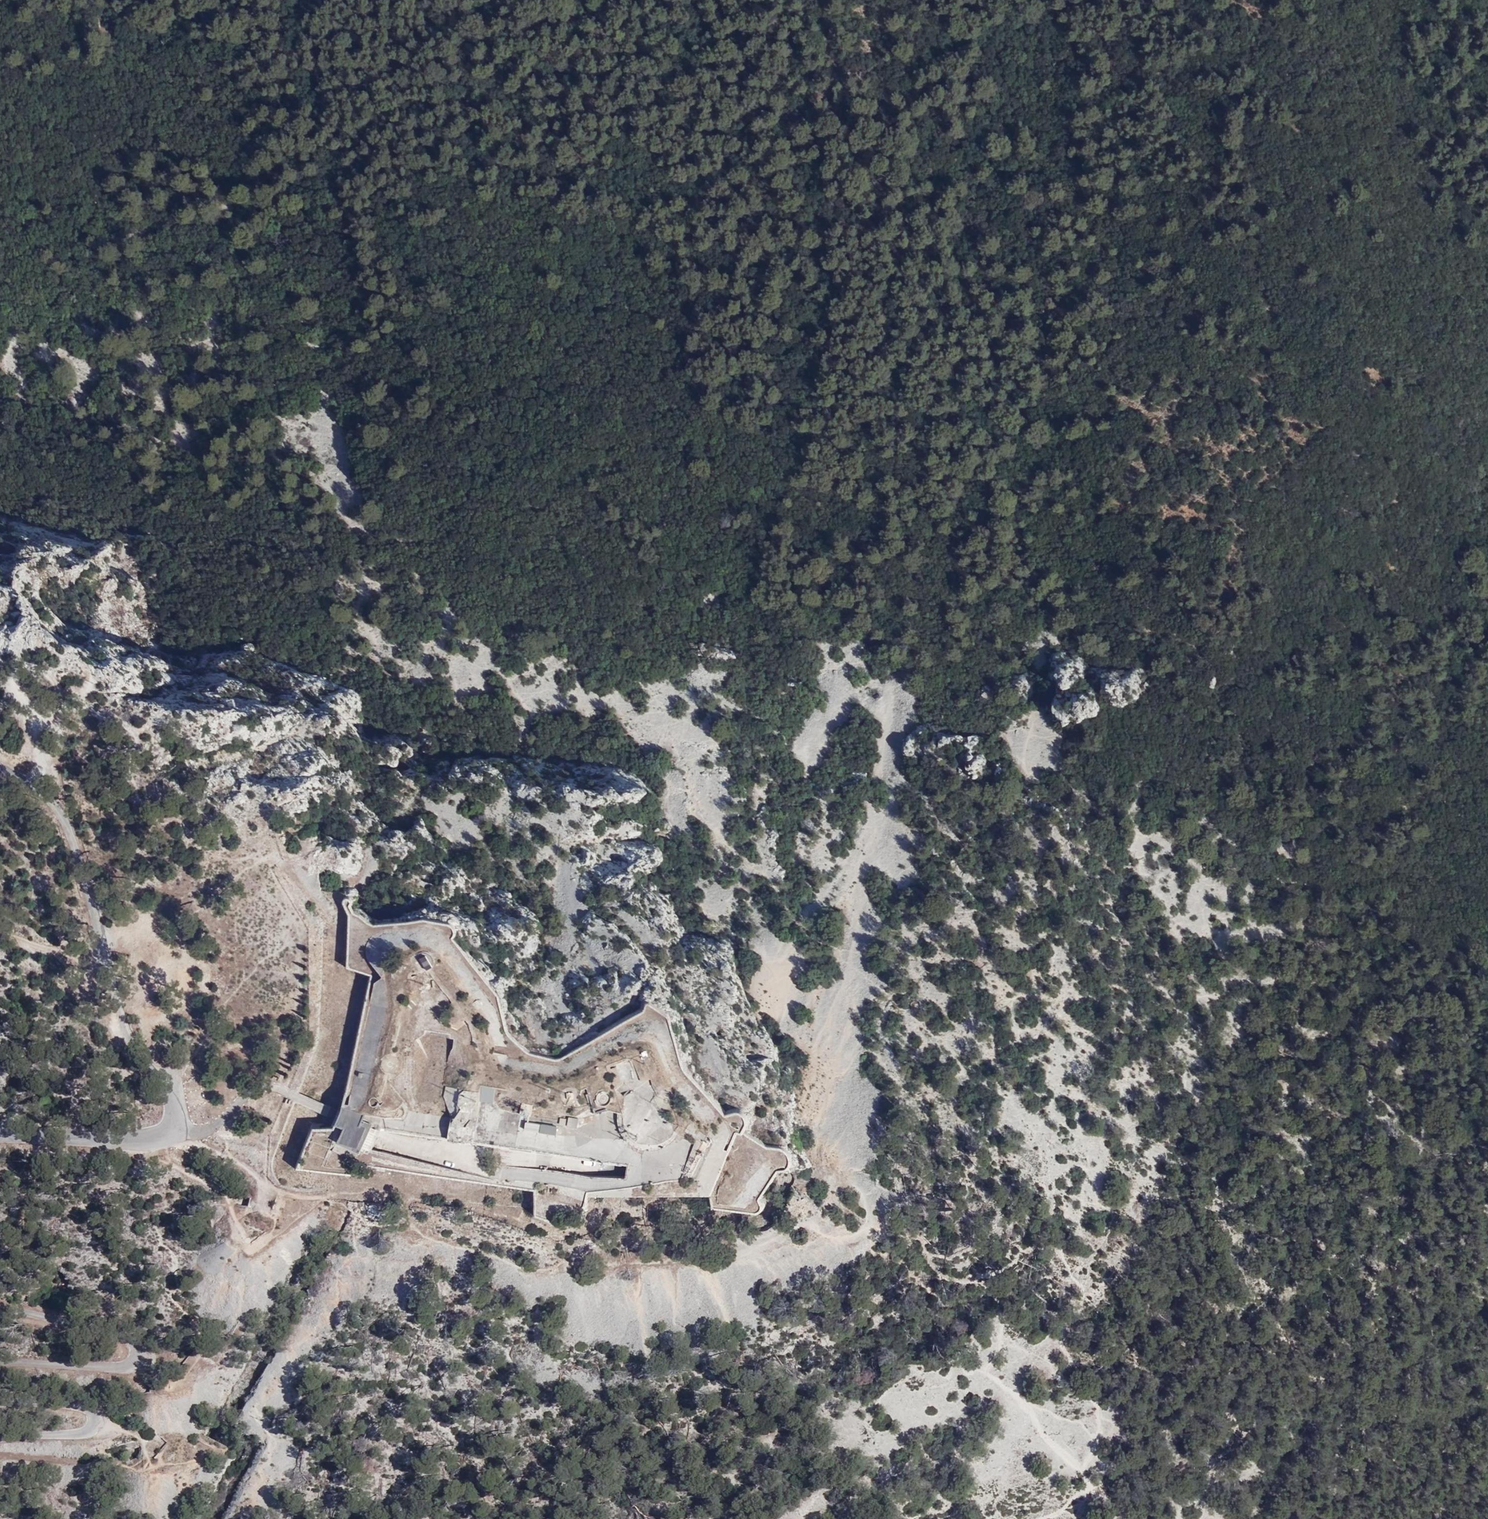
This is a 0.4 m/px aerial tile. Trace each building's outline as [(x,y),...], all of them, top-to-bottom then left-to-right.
[(350,903),(353,900),(348,896),(344,899),(351,913),(348,967),(371,975),(342,1101),(337,1115),(333,1125),(314,1125),(298,1163),(353,1169),(358,1159),(401,1166),(507,1184),(534,1189),(536,1215),(563,1225),(584,1221),(587,1190),(710,1191),(713,1206),(753,1211),(758,1211),(761,1208),(760,1203),(758,1198),(777,1169),(785,1167),(790,1162),(790,1153),(787,1148),(782,1146),(768,1146),(744,1134),(742,1130),(746,1122),(745,1115),(742,1112),(737,1111),(726,1116),(686,1072),(681,1062),(669,1013),(651,1001),(646,1003),(645,1010),(559,1061),(528,1053),(512,1038),(509,1035),(506,1030),(504,1023),(499,995),(454,936),(457,928),(453,922),(426,917),(416,920),(372,924),(361,914),(355,911),(350,903)]
